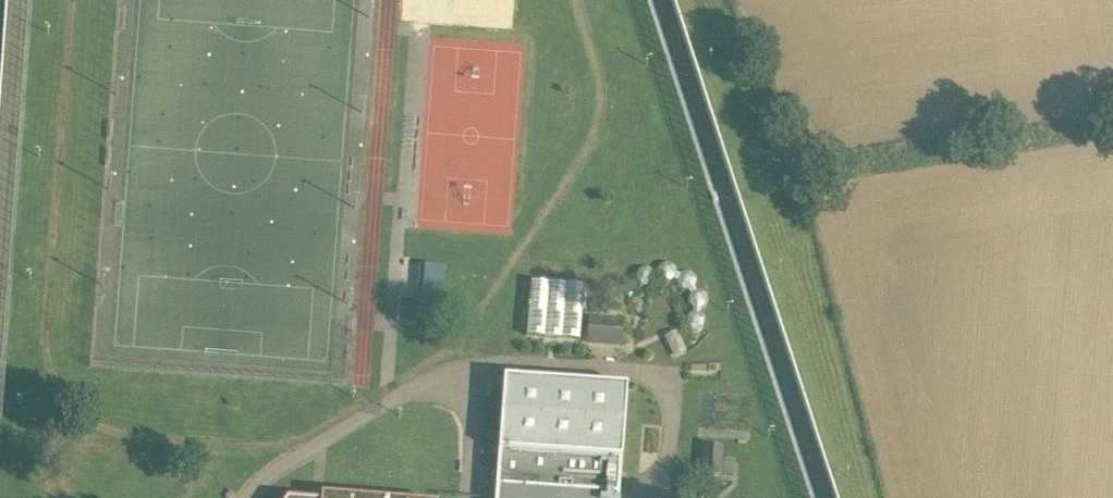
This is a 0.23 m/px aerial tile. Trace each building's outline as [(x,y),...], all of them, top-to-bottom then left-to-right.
[(418,299),(445,300),(446,264),(419,263),(418,299)] [(660,272),(659,275),(658,278),(660,282),(662,285),(666,287),(669,287),(672,286),(675,285),(677,282),(678,280),(678,275),(677,272),(676,270),(673,268),(668,267),(665,267),(662,269),(660,272)] [(638,274),(636,277),(636,281),(637,285),(640,288),(644,289),(647,290),(650,289),(652,287),(655,285),(656,282),(656,277),(655,274),(653,272),(650,270),(646,269),(643,270),(640,272),(638,274)] [(680,281),(679,284),(678,288),(680,292),(682,294),(686,296),(689,296),(692,296),(695,294),(697,292),(698,289),(698,284),(697,281),(696,279),(693,277),(688,276),(685,277),(682,278),(680,281)] [(528,337),(580,339),(583,287),(531,284),(528,337)] [(692,299),(691,302),(691,306),(692,310),(695,313),(699,314),(702,315),(705,314),(707,312),(709,310),(711,307),(711,302),(710,299),(708,297),(705,295),(701,294),(698,295),(695,297),(692,299)] [(399,321),(417,322),(418,298),(399,297),(399,321)] [(689,321),(688,324),(688,328),(689,331),(692,334),(696,336),(699,336),(702,335),(704,334),(706,332),(708,329),(708,324),(707,321),(705,319),(702,317),(698,316),(695,317),(692,318),(689,321)] [(626,323),(591,320),(589,345),(624,348),(626,323)] [(686,360),(678,337),(667,341),(676,364),(686,360)] [(626,391),(506,382),(506,380),(504,380),(499,452),(501,452),(621,461),(622,461),(628,389),(626,389),(626,391)] [(621,461),(501,452),(498,481),(532,484),(531,492),(549,493),(550,485),(566,486),(566,495),(583,496),(584,487),(619,490),(621,461)] [(724,452),(705,452),(705,476),(725,476),(724,452)] [(619,490),(584,487),(583,496),(566,495),(566,486),(550,485),(549,493),(531,492),(532,484),(498,481),(497,497),(618,497),(619,490)]
